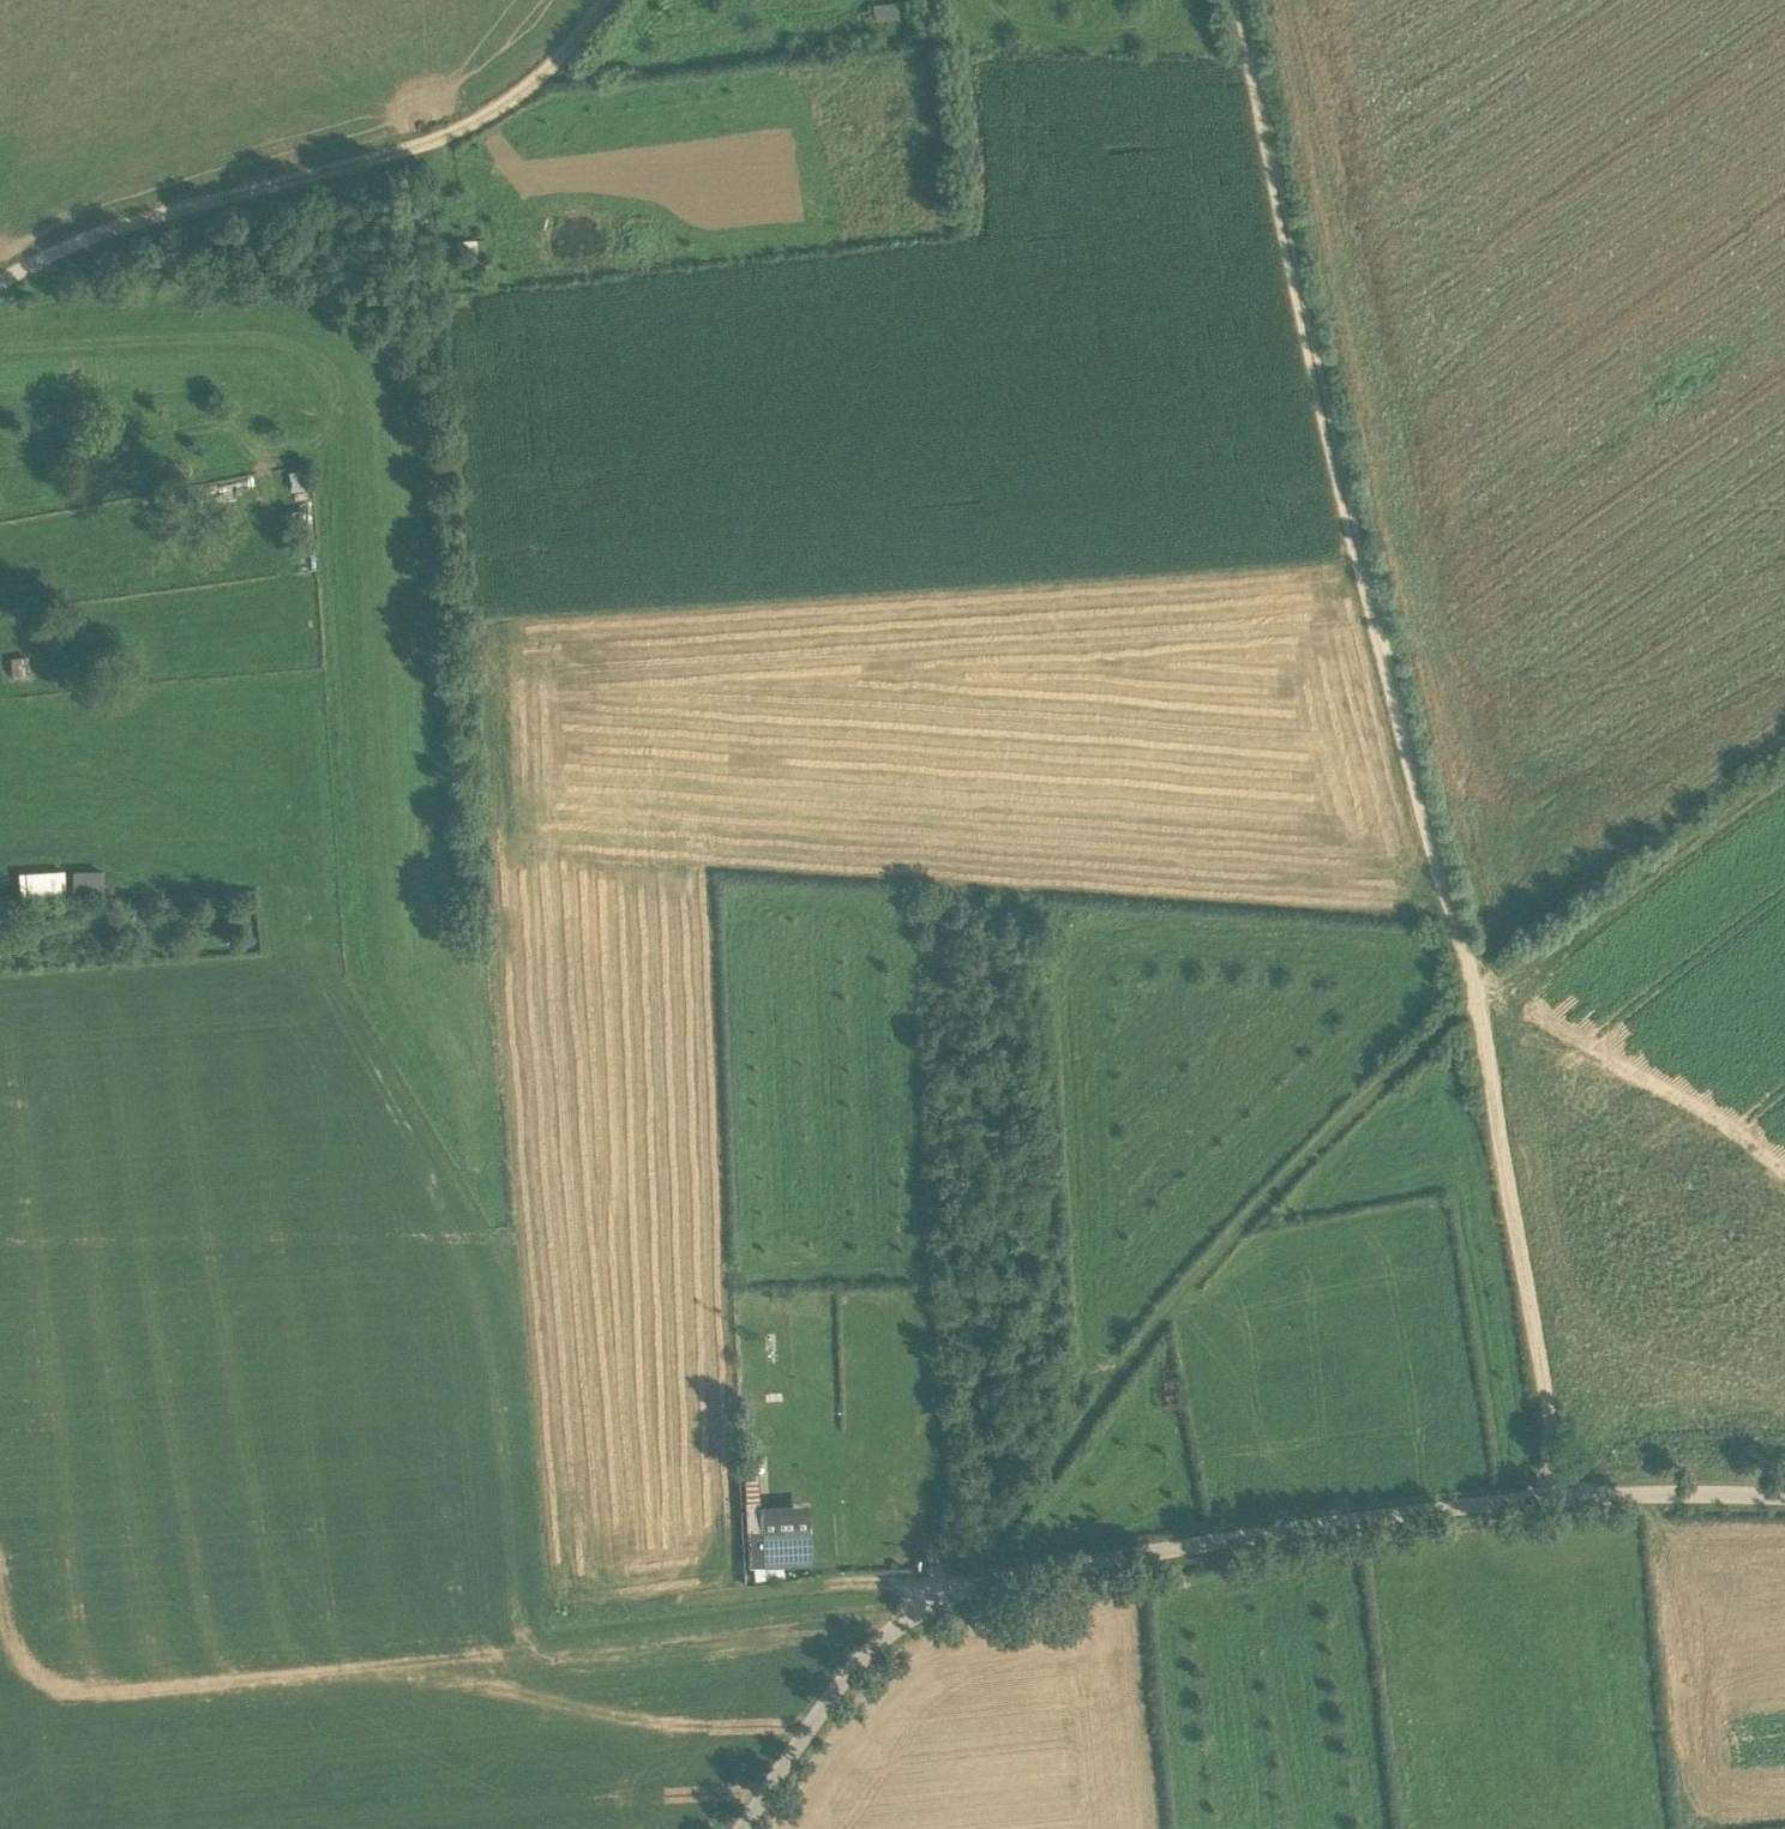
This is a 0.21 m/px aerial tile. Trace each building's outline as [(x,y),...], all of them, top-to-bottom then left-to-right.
[(881,29),(895,28),(894,17),(898,17),(897,3),(876,5),(878,19),(879,19),(881,29)] [(11,658),(12,676),(31,674),(29,656),(11,658)] [(22,894),(65,892),(64,869),(21,871),(22,894)] [(74,893),(103,892),(103,871),(74,872),(74,893)] [(762,1529),(747,1530),(748,1563),(763,1563),(762,1559),(812,1557),(809,1508),(761,1511),(762,1529)]
